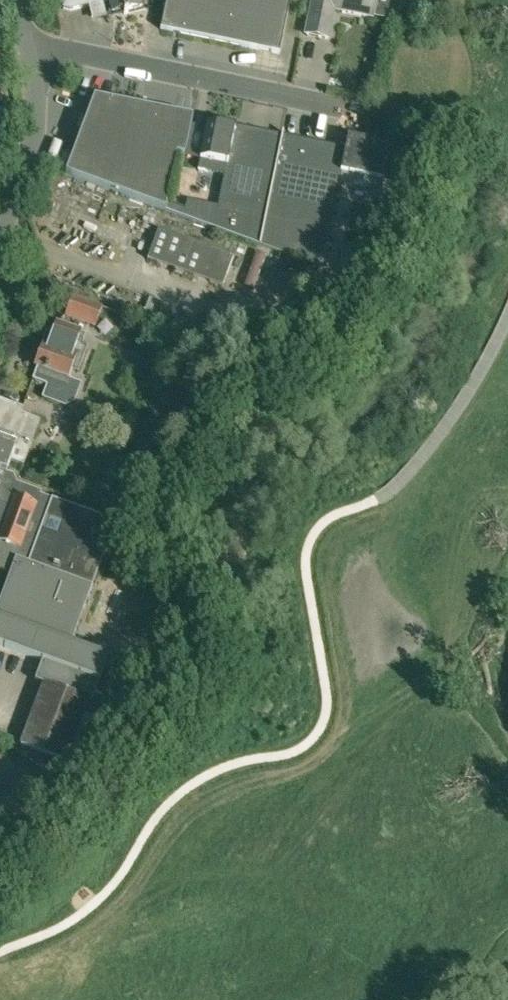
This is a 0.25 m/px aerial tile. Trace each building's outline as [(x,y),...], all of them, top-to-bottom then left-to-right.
[(58,1),(62,0),(64,10),(72,12),(89,8),(92,22),(106,19),(103,6),(110,4),(113,15),(142,7),(140,0),(57,0),(58,1)] [(162,31),(280,55),(292,0),(168,0),(162,31)] [(306,35),(327,40),(333,10),(372,18),(376,0),(314,0),(306,35)] [(177,156),(185,157),(193,119),(94,98),(66,175),(165,213),(177,156)] [(229,175),(238,128),(236,128),(237,122),(220,118),(218,126),(208,124),(199,169),(225,175),(229,175)] [(229,175),(225,175),(213,231),(261,249),(272,193),(282,137),(238,128),(229,175)] [(272,193),(261,249),(322,272),(342,174),(384,182),(391,148),(348,139),(346,150),(282,137),(272,193)] [(234,259),(159,231),(147,261),(222,289),(234,259)] [(102,310),(72,298),(64,317),(95,329),(102,310)] [(52,335),(46,333),(38,352),(39,352),(33,368),(36,370),(32,381),(46,386),(41,399),(65,408),(74,403),(82,384),(69,379),(72,371),(78,373),(88,348),(82,346),(86,335),(55,324),(52,335)] [(43,662),(99,683),(108,658),(71,644),(92,588),(91,588),(105,553),(97,550),(105,529),(100,517),(41,495),(42,493),(17,484),(13,475),(7,473),(11,462),(23,467),(40,422),(21,415),(23,408),(0,400),(0,572),(10,576),(0,603),(0,646),(43,662)] [(67,763),(90,702),(91,703),(99,683),(43,662),(36,682),(43,685),(20,745),(67,763)]
